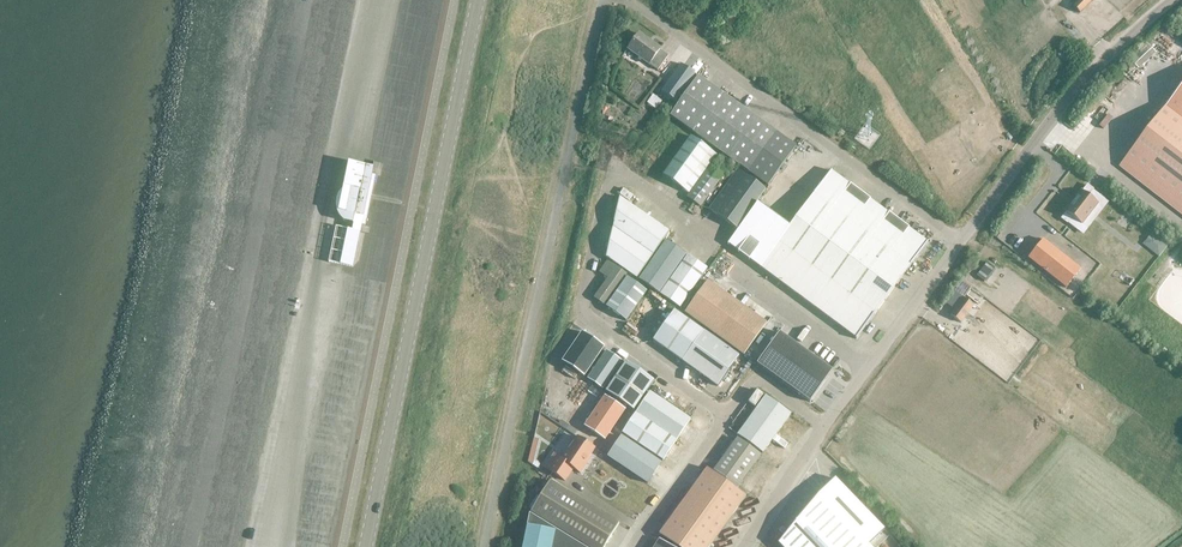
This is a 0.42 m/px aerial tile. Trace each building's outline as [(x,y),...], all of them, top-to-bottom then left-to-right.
[(1073,7),(1079,14),(1093,0),(1079,0),(1073,7)] [(660,49),(639,34),(628,49),(657,71),(668,56),(660,50),(660,49)] [(1146,43),(1129,60),(1139,70),(1156,54),(1146,43)] [(697,76),(681,65),(661,92),(677,103),(697,76)] [(709,144),(737,104),(698,76),(670,115),(709,144)] [(1119,166),(1181,215),(1181,85),(1165,107),(1119,166)] [(709,144),(748,172),(776,133),(737,104),(709,144)] [(776,133),(748,172),(768,186),(796,147),(776,133)] [(663,176),(683,190),(689,194),(717,155),(691,137),(663,176)] [(350,163),(344,188),(343,189),(342,190),(340,192),(339,194),(338,195),(337,197),(337,199),(336,201),(336,203),(336,205),(336,207),(336,209),(337,210),(337,212),(338,214),(339,216),(340,218),(341,219),(342,221),(344,222),(355,224),(353,231),(336,227),(328,263),(352,268),(361,225),(365,226),(376,175),(371,175),(373,168),(350,163)] [(709,167),(687,197),(700,207),(722,177),(709,167)] [(737,230),(765,190),(737,170),(709,210),(737,230)] [(860,193),(831,171),(813,195),(789,227),(777,244),(760,267),(769,274),(779,281),(789,289),(799,296),(808,303),(818,310),(827,317),(857,339),(874,315),(887,298),(910,266),(928,243),(898,221),(879,207),(860,193)] [(1066,213),(1061,219),(1067,223),(1072,217),(1082,225),(1098,204),(1088,196),(1093,190),(1087,185),(1082,191),(1081,191),(1065,212),(1066,213)] [(619,197),(612,227),(620,232),(636,209),(619,197)] [(777,244),(789,227),(758,204),(728,244),(760,267),(777,244)] [(636,209),(620,232),(631,240),(647,217),(636,209)] [(647,217),(631,240),(642,248),(658,224),(647,217)] [(658,224),(642,248),(634,259),(645,267),(669,232),(658,224)] [(609,242),(634,259),(642,248),(631,240),(620,232),(612,227),(609,242)] [(1043,240),(1028,259),(1066,289),(1081,270),(1043,240)] [(639,280),(659,294),(686,254),(666,241),(639,280)] [(645,267),(634,259),(609,242),(606,257),(637,279),(645,267)] [(687,255),(660,295),(680,308),(707,269),(687,255)] [(627,274),(607,261),(599,272),(608,279),(594,298),(604,306),(627,274)] [(995,269),(987,262),(976,276),(984,282),(995,269)] [(626,321),(647,292),(627,278),(606,307),(626,321)] [(767,324),(707,281),(685,313),(744,355),(767,324)] [(950,316),(960,323),(973,305),(964,298),(950,316)] [(653,340),(682,361),(703,332),(674,311),(653,340)] [(739,357),(703,332),(682,361),(702,375),(717,387),(739,357)] [(779,332),(756,364),(810,403),(833,371),(779,332)] [(604,347),(582,333),(562,362),(584,377),(604,347)] [(603,389),(622,362),(606,351),(588,378),(603,389)] [(626,362),(605,392),(633,411),(654,381),(626,362)] [(649,392),(635,413),(622,433),(663,461),(690,420),(649,392)] [(762,453),(791,414),(765,396),(737,435),(762,453)] [(620,407),(607,399),(588,427),(600,436),(620,407)] [(554,455),(545,468),(565,481),(573,469),(580,473),(587,464),(585,463),(595,449),(577,437),(562,460),(554,455)] [(661,464),(621,437),(607,457),(648,484),(661,464)] [(738,488),(760,456),(737,439),(714,470),(738,488)] [(707,469),(659,535),(676,546),(710,546),(746,497),(707,469)] [(782,546),(871,546),(869,545),(885,530),(835,478),(820,493),(819,493),(778,543),(782,546)] [(550,481),(531,512),(587,546),(605,546),(619,524),(550,481)] [(574,541),(529,514),(523,546),(583,546),(574,541)]
